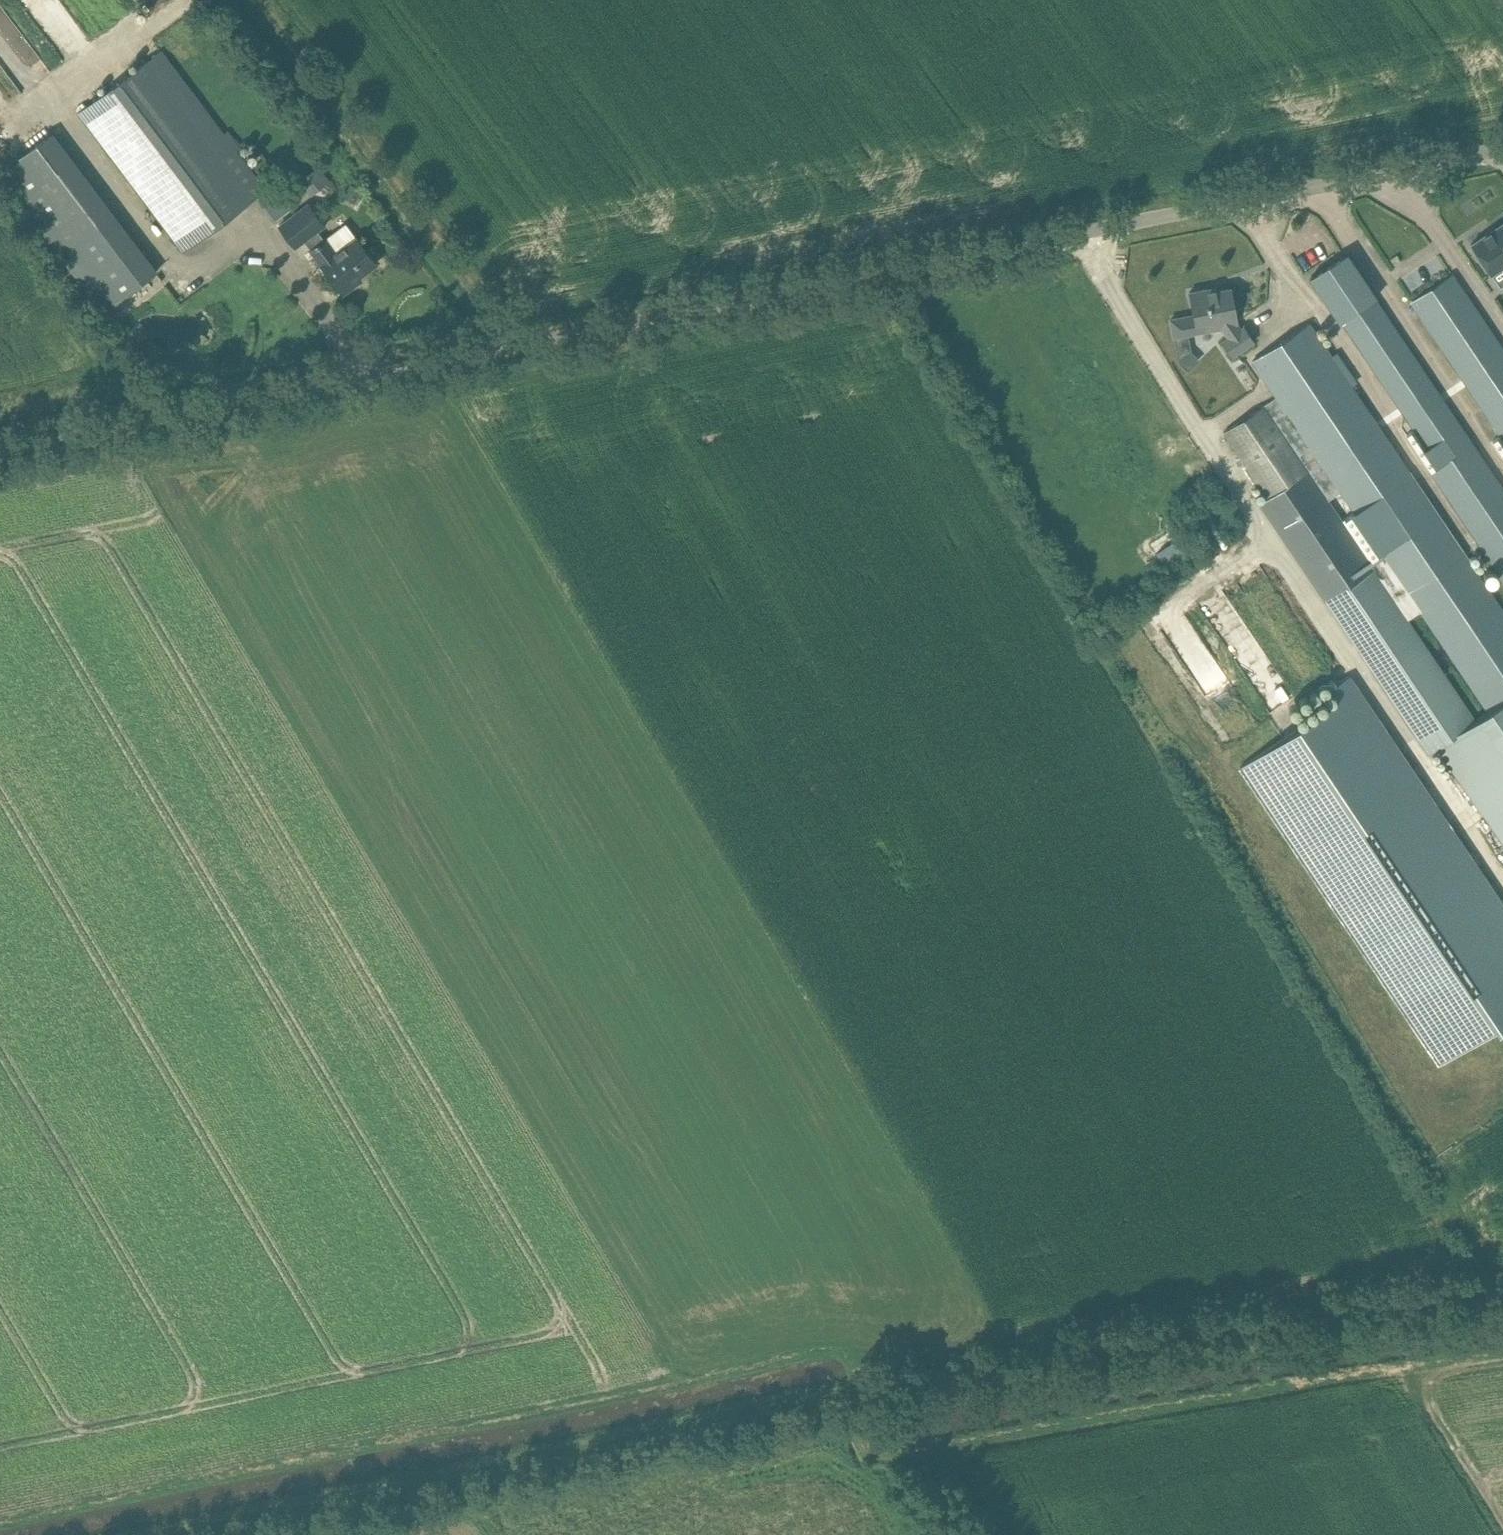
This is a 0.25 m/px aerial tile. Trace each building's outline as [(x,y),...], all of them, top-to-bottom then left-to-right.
[(265,189),(160,50),(78,112),(183,251),(265,189)] [(51,133),(3,170),(108,309),(156,272),(51,133)] [(312,249),(311,250),(343,293),(355,285),(352,282),(376,264),(346,223),(325,239),(318,230),(325,224),(309,203),(281,225),(296,246),(305,239),(312,249)] [(1471,244),(1491,274),(1500,288),(1502,286),(1502,223),(1471,244)] [(1344,253),(1311,275),(1428,451),(1422,459),(1502,580),(1502,490),(1344,253)] [(1502,440),(1502,346),(1454,273),(1411,301),(1502,440)] [(1174,339),(1222,329),(1228,338),(1222,342),(1232,356),(1254,341),(1244,327),(1241,329),(1236,323),(1237,322),(1231,288),(1208,292),(1207,289),(1189,292),(1194,315),(1171,319),(1174,339)] [(1253,360),(1277,397),(1341,492),(1489,712),(1502,703),(1502,612),(1309,323),(1253,360)] [(1223,433),(1268,499),(1261,504),(1328,600),(1326,602),(1427,755),(1439,747),(1502,844),(1502,703),(1489,712),(1476,721),(1374,568),(1376,567),(1330,499),(1341,492),(1277,397),(1223,433)] [(1350,676),(1331,689),(1339,700),(1241,767),(1438,1062),(1496,1027),(1498,1029),(1502,1026),(1502,905),(1350,676)]
